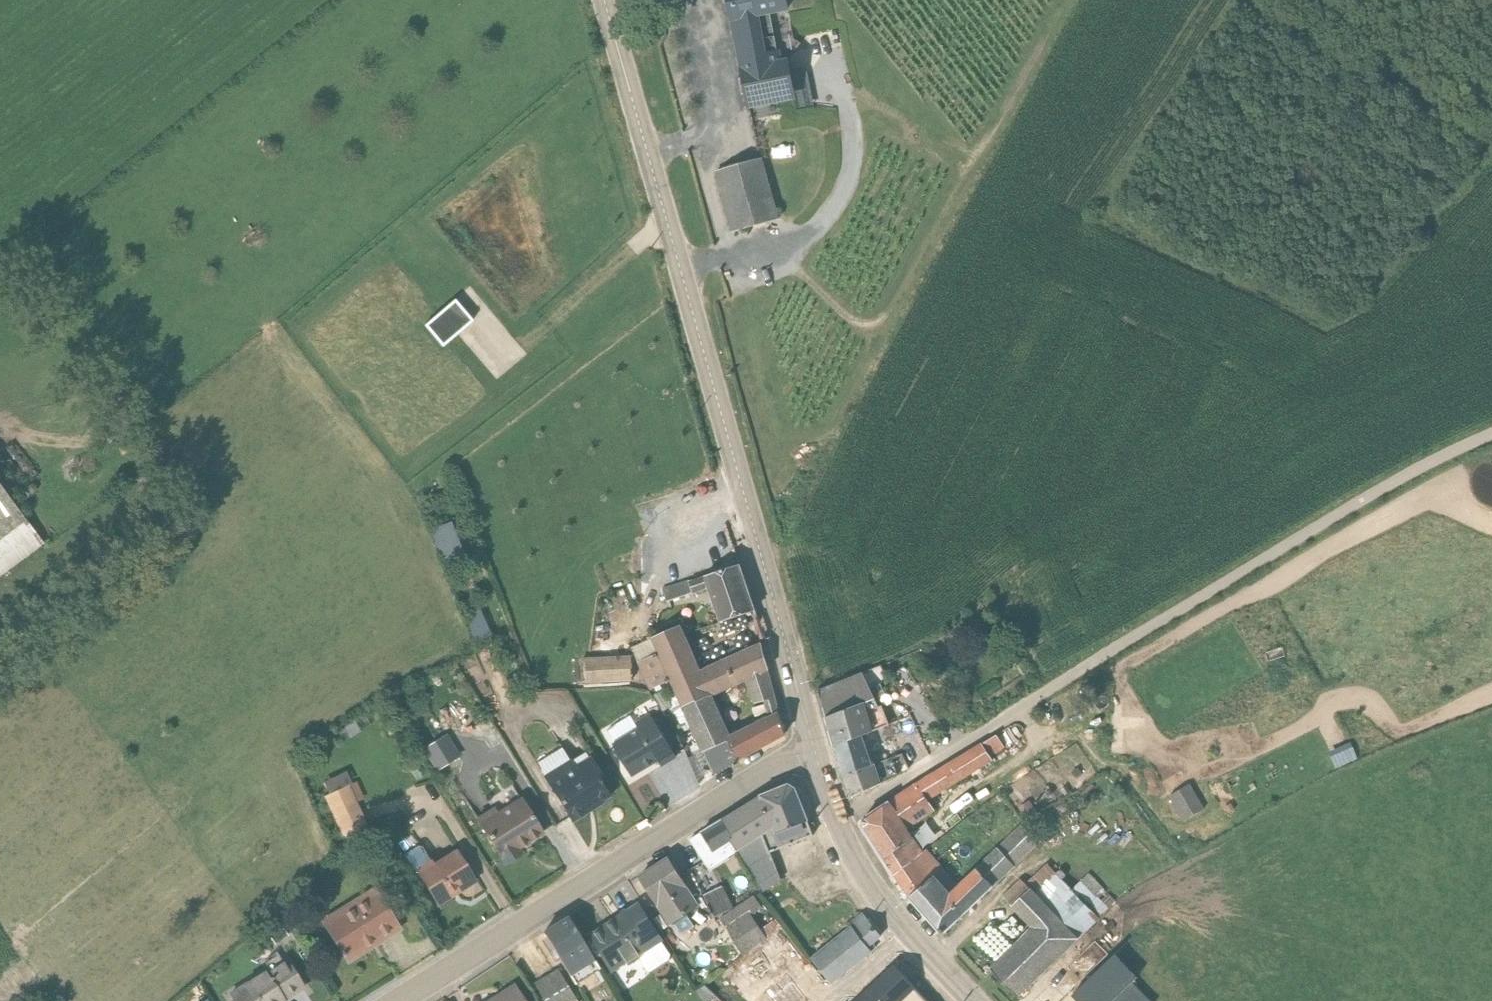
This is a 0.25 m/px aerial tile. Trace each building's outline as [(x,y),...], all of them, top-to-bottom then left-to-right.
[(731,20),(732,20),(742,71),(741,71),(746,101),(794,91),(789,62),(800,43),(793,39),(786,0),(727,0),(731,20)] [(735,232),(778,219),(762,158),(718,171),(725,200),(735,232)] [(453,301),(423,326),(441,347),(471,323),(453,301)] [(43,544),(0,487),(0,576),(43,544)] [(449,523),(429,531),(445,570),(465,562),(449,523)] [(665,597),(659,598),(660,603),(666,601),(666,602),(693,593),(693,595),(708,590),(719,623),(755,611),(740,565),(689,582),(689,580),(662,589),(665,597)] [(475,602),(459,609),(474,643),(489,637),(475,602)] [(744,681),(767,671),(760,645),(701,672),(681,626),(630,649),(648,691),(670,682),(674,691),(682,708),(712,695),(744,681)] [(589,659),(580,659),(581,682),(630,681),(629,655),(589,655),(589,659)] [(767,671),(744,681),(753,705),(763,702),(764,705),(765,713),(766,718),(731,736),(738,760),(785,735),(767,671)] [(833,747),(861,736),(889,726),(882,706),(879,707),(875,699),(885,695),(881,685),(870,689),(862,674),(818,691),(833,747)] [(657,708),(648,691),(635,701),(644,716),(657,708)] [(672,707),(667,695),(666,691),(655,696),(660,708),(672,707)] [(682,708),(674,691),(667,695),(672,707),(675,716),(684,712),(682,708)] [(712,695),(682,708),(684,712),(703,752),(712,770),(713,773),(738,760),(731,736),(712,695)] [(765,713),(764,705),(752,708),(753,717),(765,713)] [(411,713),(398,720),(404,732),(417,725),(411,713)] [(637,728),(612,743),(632,776),(658,761),(661,766),(676,757),(651,715),(634,724),(637,728)] [(444,735),(420,750),(434,772),(459,757),(444,735)] [(861,736),(833,747),(843,779),(871,768),(861,736)] [(895,876),(924,853),(908,830),(935,811),(929,801),(993,762),(990,757),(1005,749),(996,736),(863,820),(862,825),(895,876)] [(1351,743),(1329,753),(1336,769),(1358,759),(1351,743)] [(592,803),(594,807),(612,796),(587,756),(573,766),(569,759),(567,760),(560,748),(536,763),(543,775),(542,776),(568,818),(592,803)] [(712,770),(703,752),(688,759),(698,781),(712,770)] [(871,768),(843,779),(849,799),(898,776),(894,765),(896,764),(894,760),(871,768)] [(344,771),(321,782),(327,795),(322,797),(339,835),(365,825),(355,803),(362,800),(355,782),(350,784),(344,771)] [(1188,817),(1209,805),(1193,780),(1172,792),(1188,817)] [(725,833),(738,852),(761,837),(768,854),(813,836),(795,789),(788,785),(760,797),(722,820),(728,830),(725,833)] [(492,807),(474,818),(503,864),(519,854),(516,849),(541,833),(518,798),(495,812),(492,807)] [(728,830),(722,820),(691,839),(710,870),(738,852),(725,833),(728,830)] [(998,848),(1017,868),(1040,845),(1020,825),(998,848)] [(455,888),(457,892),(474,881),(453,849),(430,863),(420,847),(416,846),(402,855),(401,858),(411,874),(415,871),(434,901),(455,888)] [(943,869),(910,898),(940,933),(942,934),(943,934),(944,933),(958,921),(1017,868),(998,848),(959,886),(943,869)] [(924,853),(895,876),(910,898),(943,869),(927,851),(924,853)] [(668,859),(640,877),(671,925),(673,923),(679,933),(684,934),(695,927),(687,914),(699,907),(668,859)] [(1033,929),(991,970),(1018,997),(1099,918),(1116,902),(1090,874),(1072,890),(1047,864),(1026,884),(1021,879),(1003,895),(1033,929)] [(722,886),(703,895),(714,918),(733,909),(722,886)] [(371,888),(320,919),(347,961),(362,951),(360,948),(395,926),(371,888)] [(455,888),(434,901),(436,905),(457,892),(455,888)] [(754,896),(720,919),(743,955),(782,927),(776,919),(761,930),(752,916),(762,909),(754,896)] [(627,911),(587,936),(610,972),(624,964),(626,967),(637,959),(646,971),(652,973),(670,961),(671,955),(639,905),(628,912),(627,911)] [(851,928),(811,959),(831,984),(871,952),(867,948),(881,937),(863,914),(848,925),(851,928)] [(277,939),(290,932),(283,918),(269,925),(277,939)] [(566,918),(542,933),(574,985),(598,970),(566,918)] [(227,993),(233,1000),(282,1000),(302,987),(284,960),(281,962),(275,952),(260,961),(265,969),(227,993)] [(1158,1000),(1134,976),(1133,977),(1117,961),(1082,995),(1089,1000),(1091,1000),(1103,989),(1105,991),(1103,993),(1110,1000),(1109,1000),(1157,1000),(1158,1000)] [(860,1000),(901,1000),(915,987),(895,967),(860,1000)] [(532,984),(542,1000),(574,1000),(556,970),(532,984)] [(512,985),(487,1000),(522,1000),(512,985)]
